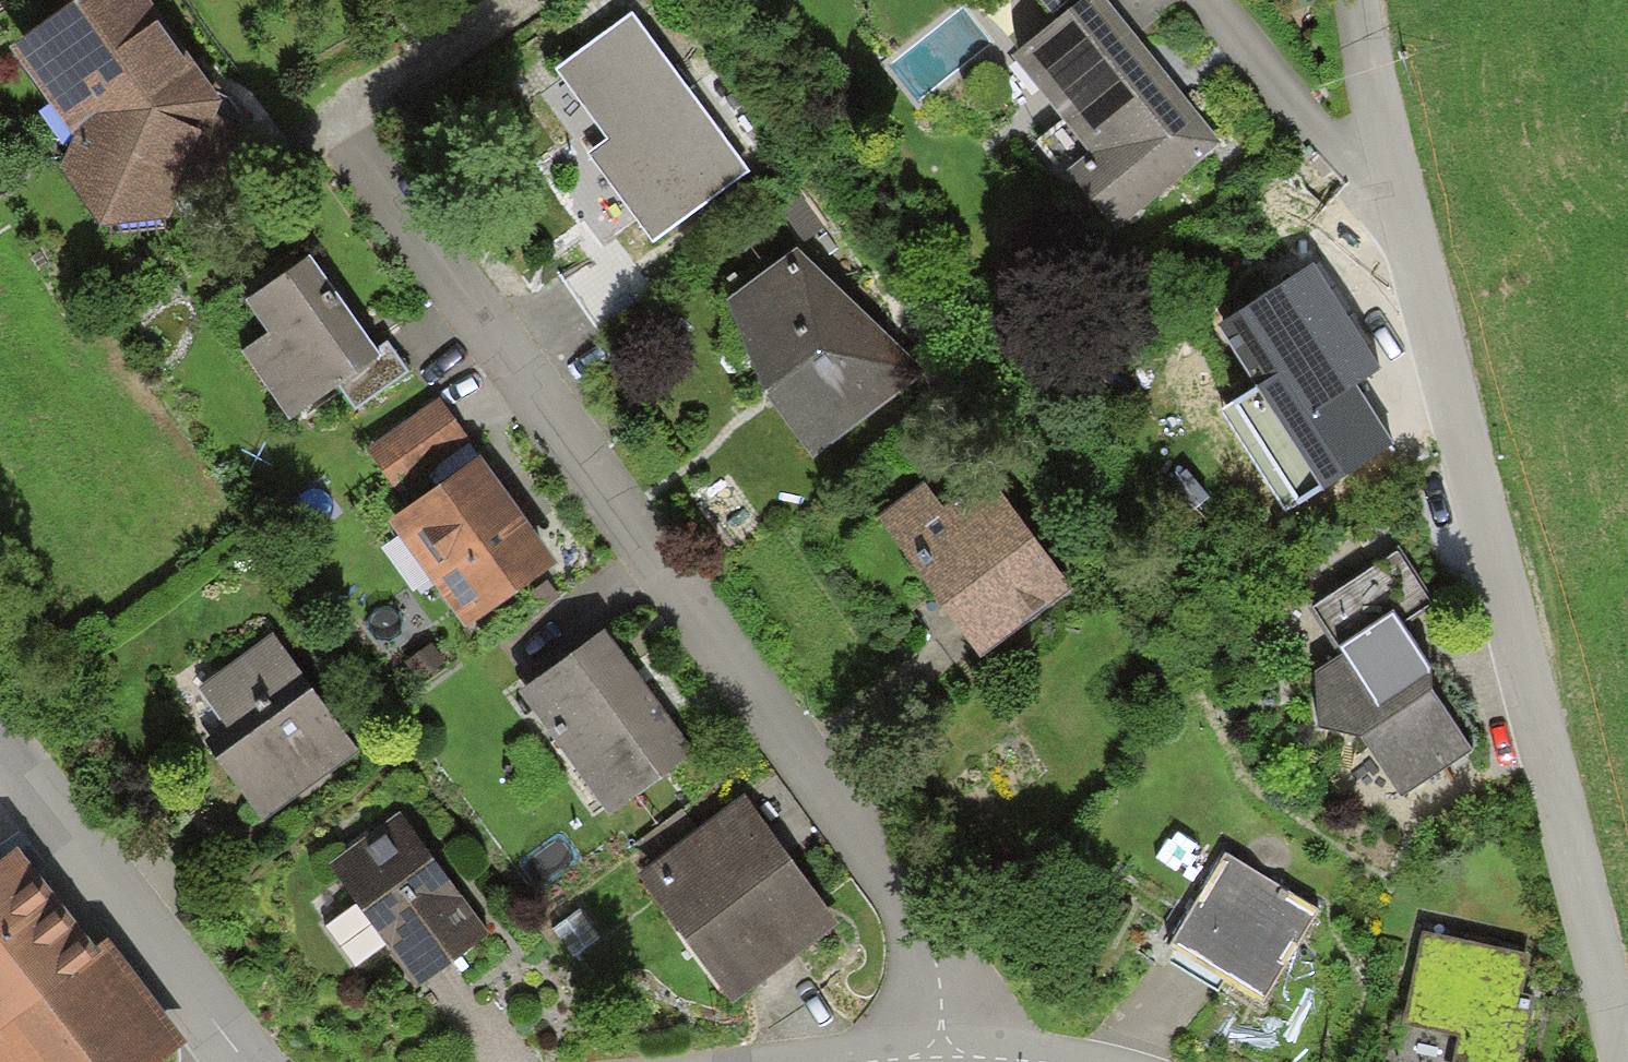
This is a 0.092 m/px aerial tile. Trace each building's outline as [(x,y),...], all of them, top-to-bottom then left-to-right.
[(140,0),(76,0),(10,48),(78,142),(59,167),(99,229),(167,226),(179,199),(216,215),(250,137),(216,122),(223,107),(140,0)] [(993,54),(1069,153),(1051,167),(1104,237),(1213,154),(1095,0),(1064,0),(993,54)] [(877,59),(906,102),(979,52),(950,9),(877,59)] [(634,17),(553,76),(601,142),(582,156),(647,246),(748,172),(634,17)] [(719,303),(753,397),(805,460),(905,374),(784,249),(719,303)] [(299,262),(236,307),(257,335),(230,354),(279,421),(326,388),(368,357),(299,262)] [(1272,377),(1232,402),(1301,510),(1405,443),(1303,284),(1239,326),(1272,377)] [(379,349),(368,357),(326,388),(345,413),(398,374),(379,349)] [(428,398),(362,446),(393,487),(458,439),(428,398)] [(952,450),(868,513),(977,659),(1062,596),(952,450)] [(473,456),(380,522),(455,628),(548,563),(473,456)] [(1337,649),(1310,673),(1312,730),(1341,730),(1395,799),(1471,747),(1436,704),(1441,683),(1433,671),(1380,595),(1324,633),(1337,649)] [(596,629),(509,692),(598,815),(686,753),(596,629)] [(196,691),(223,729),(202,744),(262,828),(361,757),(274,635),(196,691)] [(839,928),(739,798),(636,877),(736,1007),(839,928)] [(423,849),(398,816),(330,867),(377,923),(366,932),(416,992),(490,934),(423,849)] [(18,853),(0,867),(0,1061),(168,1061),(187,1047),(106,942),(96,951),(18,853)] [(1318,913),(1220,859),(1168,954),(1265,1008),(1318,913)] [(1419,907),(1406,960),(1418,963),(1402,1023),(1456,1037),(1450,1061),(1520,1061),(1534,1005),(1517,1001),(1533,935),(1419,907)]
